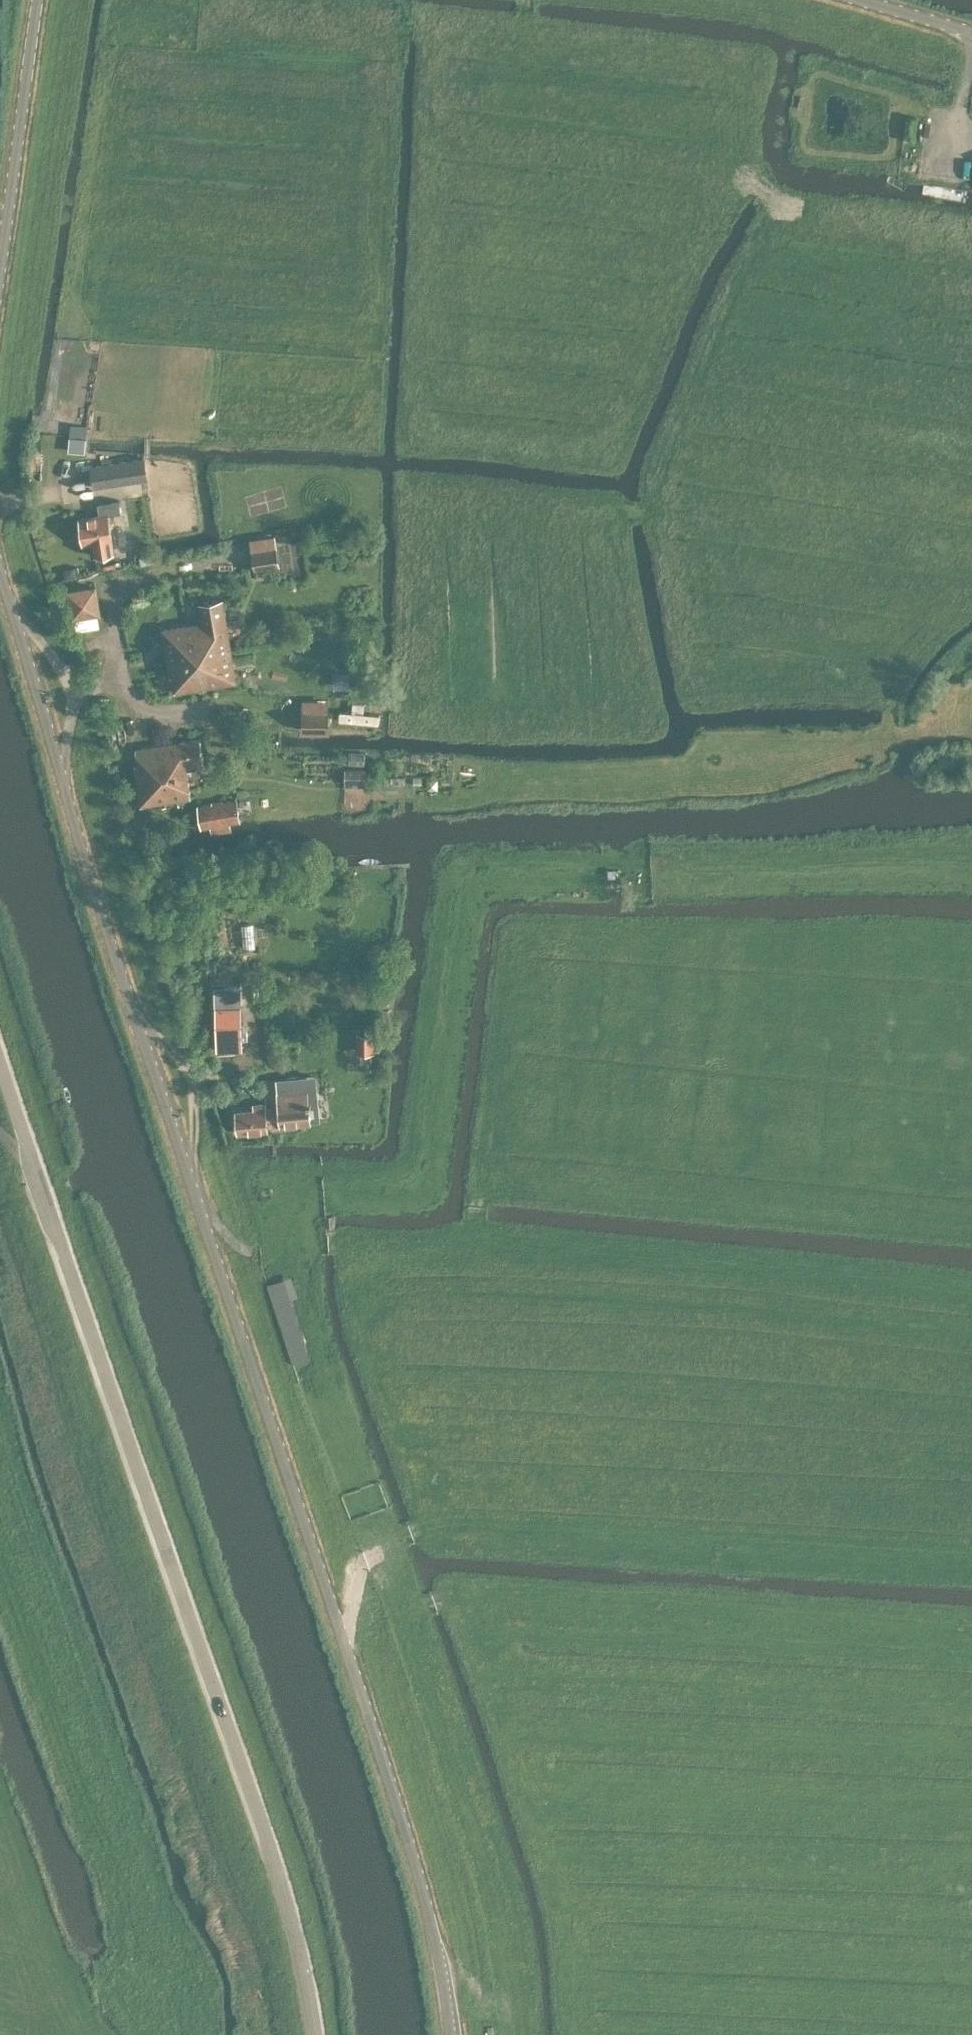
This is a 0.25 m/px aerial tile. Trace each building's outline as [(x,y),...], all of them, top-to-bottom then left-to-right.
[(91,464),(94,486),(146,478),(143,456),(91,464)] [(82,542),(92,540),(94,554),(113,551),(111,537),(108,512),(120,510),(119,498),(97,501),(99,513),(78,516),(82,542)] [(249,538),(253,567),(279,563),(274,534),(249,538)] [(107,604),(106,573),(76,574),(77,605),(107,604)] [(170,674),(171,674),(174,690),(235,680),(222,597),(198,601),(201,620),(162,627),(170,674)] [(88,620),(107,617),(105,607),(86,610),(88,620)] [(344,697),(345,711),(378,710),(378,696),(344,697)] [(301,728),(327,728),(327,699),(301,699),(301,728)] [(127,760),(133,799),(184,791),(180,761),(195,759),(191,735),(162,739),(128,745),(130,760),(127,760)] [(211,826),(212,834),(232,831),(230,822),(239,821),(235,798),(198,804),(202,827),(211,826)] [(235,903),(240,934),(270,929),(265,899),(235,903)] [(240,1038),(238,1004),(213,1005),(215,1039),(240,1038)] [(363,1039),(383,1038),(382,1016),(362,1016),(363,1039)] [(279,1123),(309,1120),(318,1119),(314,1074),(274,1078),(277,1106),(265,1107),(265,1106),(262,1107),(261,1101),(255,1102),(255,1107),(235,1109),(237,1131),(267,1128),(267,1121),(279,1119),(279,1123)] [(374,1093),(385,1094),(385,1079),(374,1079),(374,1093)] [(266,1283),(290,1363),(305,1358),(286,1297),(296,1294),(290,1275),(280,1278),(266,1283)]
